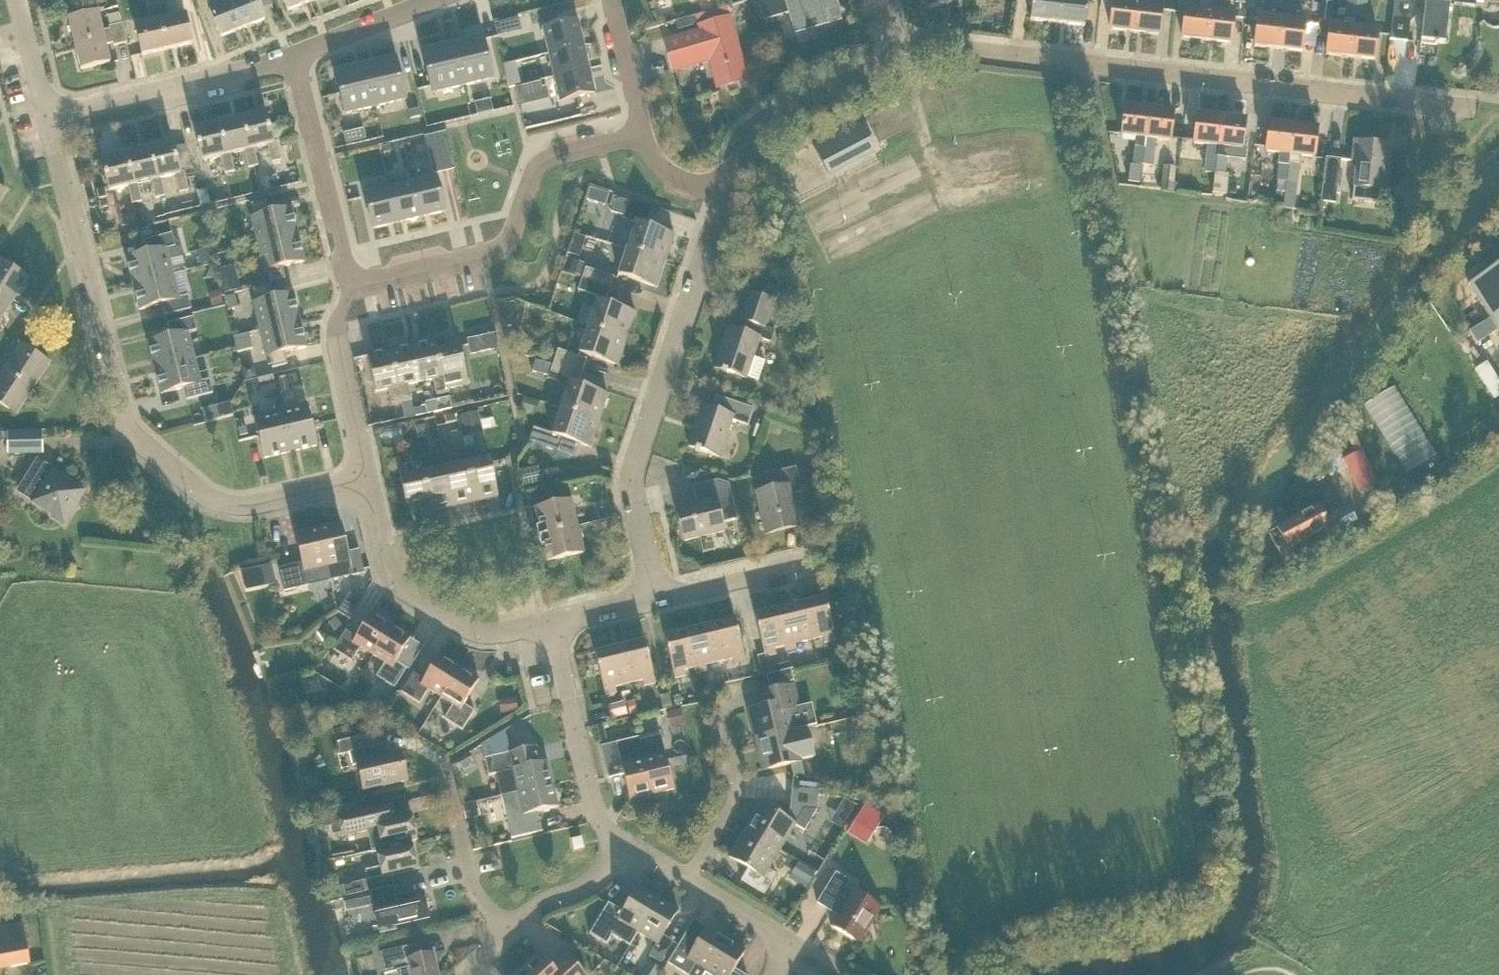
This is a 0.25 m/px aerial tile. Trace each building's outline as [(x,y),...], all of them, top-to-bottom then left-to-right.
[(167,50),(192,45),(185,16),(167,20),(165,13),(168,13),(165,0),(157,0),(155,1),(167,50)] [(231,0),(220,0),(222,5),(209,10),(219,38),(242,29),(231,1),(231,0)] [(231,1),(242,29),(265,20),(257,0),(231,0),(231,1)] [(308,0),(282,0),(287,11),(309,3),(308,0)] [(788,0),(757,0),(763,20),(789,13),(795,31),(838,19),(833,0),(793,0),(788,1),(788,0)] [(926,11),(953,3),(953,0),(923,0),(926,11)] [(1029,6),(1031,7),(1029,21),(1056,24),(1059,0),(1030,0),(1029,6)] [(1056,24),(1084,27),(1087,0),(1059,0),(1056,24)] [(1137,0),(1126,0),(1126,2),(1113,1),(1109,30),(1134,33),(1137,0)] [(1134,33),(1158,35),(1161,7),(1149,5),(1149,0),(1137,0),(1134,33)] [(1209,12),(1210,0),(1198,0),(1197,11),(1185,9),(1181,38),(1205,41),(1209,12)] [(1205,41),(1229,44),(1233,15),(1220,14),(1222,0),(1210,0),(1209,12),(1205,41)] [(1281,12),(1283,0),(1271,0),(1270,10),(1281,12)] [(1292,22),(1294,0),(1283,0),(1281,12),(1280,20),(1277,49),(1301,52),(1302,47),(1304,25),(1304,23),(1292,22)] [(1353,28),(1357,0),(1355,0),(1346,0),(1345,3),(1338,3),(1336,18),(1343,19),(1342,27),(1329,25),(1326,55),(1350,58),(1353,28)] [(1365,30),(1368,1),(1357,0),(1353,28),(1350,58),(1374,61),(1377,31),(1365,30)] [(1388,40),(1407,42),(1409,24),(1413,21),(1415,3),(1426,4),(1421,46),(1434,48),(1434,43),(1444,44),(1449,7),(1453,7),(1453,0),(1393,0),(1388,40)] [(152,16),(153,23),(135,27),(142,56),(167,50),(155,1),(146,3),(149,17),(152,16)] [(1332,3),(1319,1),(1317,21),(1329,23),(1332,3)] [(97,13),(68,20),(74,45),(124,33),(123,25),(122,25),(119,14),(107,17),(110,28),(109,28),(109,31),(102,33),(97,13)] [(517,17),(497,22),(500,35),(520,30),(517,17)] [(1280,20),(1256,17),(1253,47),(1277,49),(1280,20)] [(690,18),(674,22),(677,31),(692,27),(690,18)] [(705,46),(669,56),(673,71),(709,60),(717,87),(745,79),(728,19),(699,27),(700,29),(705,46)] [(577,22),(542,30),(548,55),(583,46),(577,22)] [(124,33),(74,45),(80,71),(109,64),(105,46),(113,45),(113,48),(127,44),(124,33)] [(482,37),(452,44),(462,87),(492,80),(482,37)] [(452,44),(422,51),(432,94),(462,87),(452,44)] [(583,46),(548,55),(554,78),(589,70),(583,46)] [(395,58),(365,65),(375,108),(405,101),(395,58)] [(515,63),(503,66),(508,89),(520,86),(515,63)] [(365,65),(335,72),(345,115),(375,108),(365,65)] [(589,70),(554,78),(560,103),(594,94),(589,70)] [(540,83),(515,89),(519,104),(548,97),(546,88),(541,89),(540,83)] [(474,105),(477,116),(491,112),(489,101),(474,105)] [(1133,148),(1131,165),(1142,166),(1145,139),(1148,109),(1124,107),(1121,136),(1133,138),(1132,148),(1133,148)] [(1148,109),(1145,139),(1142,166),(1154,167),(1157,140),(1169,142),(1172,112),(1148,109)] [(408,113),(410,119),(419,117),(417,111),(408,113)] [(253,149),(267,146),(271,163),(281,161),(276,143),(294,139),(291,126),(276,130),(273,119),(267,120),(265,113),(241,118),(249,150),(253,149)] [(1214,175),(1220,118),(1197,115),(1193,144),(1208,146),(1205,174),(1214,175)] [(1220,118),(1214,175),(1211,194),(1227,195),(1229,174),(1227,174),(1228,160),(1243,162),(1244,150),(1241,150),(1244,120),(1220,117),(1220,118)] [(248,168),(257,166),(253,149),(249,150),(241,118),(218,124),(225,155),(230,154),(244,151),(248,168)] [(829,179),(875,154),(858,121),(811,146),(829,179)] [(1265,153),(1279,154),(1276,182),(1276,189),(1275,194),(1283,195),(1285,195),(1286,183),(1289,155),(1293,126),(1269,123),(1265,153)] [(220,156),(224,174),(234,172),(230,154),(225,155),(218,124),(194,129),(201,161),(220,156)] [(1285,195),(1283,195),(1282,209),(1292,211),(1296,184),(1298,184),(1301,157),(1313,158),(1317,129),(1293,126),(1289,155),(1286,183),(1285,195)] [(343,135),(345,145),(355,142),(353,133),(343,135)] [(432,174),(453,169),(445,133),(423,138),(432,174)] [(1353,141),(1351,162),(1355,162),(1351,200),(1379,203),(1386,145),(1353,141)] [(160,179),(174,176),(178,194),(188,191),(186,180),(193,179),(185,146),(174,149),(172,143),(148,148),(156,180),(160,179)] [(137,185),(150,182),(154,199),(164,197),(160,179),(156,180),(148,148),(125,154),(132,186),(137,185)] [(101,160),(108,191),(127,187),(131,205),(141,203),(137,185),(132,186),(125,154),(101,160)] [(1337,186),(1340,161),(1326,159),(1324,159),(1319,203),(1335,205),(1337,186)] [(1130,166),(1128,182),(1139,183),(1140,177),(1141,167),(1130,166)] [(1174,168),(1162,167),(1159,191),(1172,193),(1174,168)] [(436,178),(412,183),(420,218),(444,213),(436,178)] [(412,183),(388,189),(396,224),(420,218),(412,183)] [(590,200),(608,205),(611,192),(593,188),(590,200)] [(388,189),(364,195),(372,230),(396,224),(388,189)] [(196,198),(199,208),(207,206),(205,196),(196,198)] [(297,235),(291,208),(268,213),(265,201),(251,205),(254,217),(250,218),(257,245),(297,235)] [(665,262),(674,237),(644,227),(650,211),(627,203),(612,207),(610,213),(623,217),(621,220),(634,225),(626,249),(665,262)] [(132,285),(172,274),(166,250),(174,247),(171,234),(145,241),(148,253),(125,259),(132,285)] [(297,235),(257,245),(263,272),(267,271),(270,283),(284,279),(281,267),(304,262),(297,235)] [(213,264),(209,249),(199,252),(203,266),(213,264)] [(657,288),(665,262),(626,249),(617,275),(657,288)] [(27,278),(0,261),(0,296),(11,303),(27,278)] [(574,263),(570,274),(579,277),(583,266),(574,263)] [(1498,334),(1498,265),(1468,285),(1490,319),(1492,323),(1498,334)] [(586,266),(582,278),(610,288),(614,276),(586,266)] [(223,295),(236,292),(230,268),(217,272),(223,295)] [(172,274),(132,285),(139,310),(161,305),(164,317),(190,310),(187,297),(179,299),(172,274)] [(582,278),(578,289),(607,299),(610,288),(582,278)] [(299,321),(293,294),(270,299),(268,287),(253,291),(256,303),(252,303),(259,330),(299,321)] [(211,308),(222,305),(219,292),(208,295),(211,308)] [(752,359),(758,340),(769,344),(773,331),(763,327),(765,323),(772,301),(749,294),(741,320),(745,322),(742,333),(728,329),(715,368),(757,382),(764,363),(752,359)] [(11,303),(0,296),(0,320),(11,303)] [(237,309),(234,296),(224,298),(227,311),(237,309)] [(627,341),(633,323),(635,315),(597,302),(588,328),(627,341)] [(169,337),(147,342),(154,368),(194,358),(188,333),(196,331),(194,323),(193,318),(173,323),(166,325),(169,337)] [(259,330),(265,357),(269,356),(271,368),(286,365),(283,353),(306,348),(299,321),(259,330)] [(618,367),(627,341),(588,328),(579,354),(618,367)] [(253,334),(238,336),(240,350),(255,348),(253,334)] [(498,351),(495,335),(466,341),(469,357),(498,351)] [(433,340),(443,390),(446,390),(446,393),(450,409),(470,405),(458,348),(447,350),(443,336),(433,338),(433,340)] [(419,382),(431,380),(435,397),(446,393),(446,390),(443,390),(433,340),(411,345),(419,382)] [(49,364),(19,345),(3,370),(33,389),(49,364)] [(389,349),(401,404),(409,402),(410,402),(407,385),(419,382),(411,345),(389,349)] [(375,392),(387,389),(391,406),(401,404),(389,349),(367,354),(375,392)] [(558,349),(554,360),(583,369),(586,359),(558,349)] [(194,358),(154,368),(160,394),(169,392),(172,404),(177,413),(189,406),(187,400),(212,394),(209,381),(200,383),(194,358)] [(552,365),(550,371),(562,376),(579,381),(583,369),(554,360),(552,365)] [(544,362),(539,374),(548,377),(550,371),(552,365),(544,362)] [(501,366),(488,368),(494,400),(508,397),(501,366)] [(3,370),(0,374),(0,404),(16,415),(33,389),(3,370)] [(559,384),(562,376),(550,371),(548,377),(547,379),(559,384)] [(277,390),(290,387),(287,374),(274,377),(277,390)] [(561,409),(599,422),(608,396),(569,383),(561,409)] [(1392,388),(1364,406),(1408,474),(1436,456),(1392,388)] [(688,447),(718,457),(730,422),(746,427),(752,410),(715,397),(711,410),(702,407),(688,447)] [(519,411),(535,415),(539,403),(522,398),(519,411)] [(448,400),(424,405),(427,416),(450,411),(448,400)] [(409,402),(401,404),(404,419),(414,417),(412,410),(410,402),(409,402)] [(216,407),(219,420),(233,416),(230,403),(216,407)] [(280,412),(290,452),(316,446),(306,406),(280,412)] [(591,448),(599,422),(561,409),(552,435),(534,429),(530,439),(558,449),(561,438),(591,448)] [(290,452),(280,412),(254,418),(264,458),(290,452)] [(464,434),(481,431),(477,413),(460,417),(464,434)] [(457,424),(455,415),(444,418),(445,427),(457,424)] [(423,423),(415,425),(417,433),(425,431),(423,423)] [(245,427),(237,429),(239,437),(247,435),(245,427)] [(42,432),(7,433),(7,456),(42,455),(42,432)] [(1361,451),(1354,437),(1346,441),(1353,455),(1361,451)] [(464,447),(475,503),(497,498),(496,492),(492,473),(490,459),(477,462),(473,445),(464,447)] [(445,469),(453,507),(475,503),(464,447),(453,449),(457,466),(445,469)] [(1374,486),(1359,453),(1339,463),(1355,495),(1374,486)] [(432,471),(429,455),(419,457),(431,512),(453,507),(445,469),(432,471)] [(417,461),(398,465),(405,503),(417,500),(421,516),(431,514),(431,512),(419,457),(416,457),(417,461)] [(52,474),(54,470),(38,461),(19,493),(34,502),(32,504),(52,516),(50,518),(64,527),(72,513),(70,511),(82,492),(52,474)] [(523,490),(543,485),(538,466),(518,471),(523,490)] [(682,468),(679,479),(690,483),(692,477),(693,471),(682,468)] [(782,487),(755,494),(765,534),(797,527),(790,496),(801,493),(794,468),(778,472),(782,487)] [(676,508),(684,541),(723,532),(721,525),(737,521),(732,502),(728,485),(703,491),(705,501),(676,508)] [(541,535),(576,527),(570,501),(535,509),(541,535)] [(1269,534),(1282,557),(1291,552),(1289,549),(1314,535),(1330,526),(1319,506),(1303,515),(1277,529),(1269,534)] [(1375,513),(1362,520),(1365,526),(1379,519),(1375,513)] [(340,523),(318,528),(318,529),(327,567),(330,581),(341,578),(364,573),(359,550),(347,553),(340,523)] [(541,535),(547,561),(582,553),(576,527),(541,535)] [(290,566),(277,569),(283,592),(295,589),(307,586),(330,581),(327,567),(318,529),(318,528),(295,534),(301,563),(290,566)] [(823,637),(824,642),(835,640),(825,597),(803,602),(813,639),(823,637)] [(775,609),(784,646),(785,652),(785,651),(796,649),(795,643),(813,639),(803,602),(775,609)] [(342,604),(336,613),(348,620),(354,612),(342,604)] [(754,614),(765,657),(775,654),(774,648),(784,646),(775,609),(754,614)] [(359,648),(373,656),(391,626),(371,613),(355,638),(345,631),(333,650),(351,661),(359,648)] [(329,637),(342,628),(334,618),(322,628),(329,637)] [(735,618),(714,623),(723,660),(733,657),(735,664),(746,661),(735,618)] [(714,623),(686,630),(695,666),(694,667),(696,673),(699,672),(707,670),(705,664),(723,660),(714,623)] [(384,663),(375,677),(394,688),(406,669),(395,662),(410,638),(391,626),(373,656),(384,663)] [(686,630),(665,635),(675,678),(686,676),(684,669),(694,667),(695,666),(686,630)] [(643,640),(623,645),(631,681),(641,679),(643,686),(654,683),(643,640)] [(856,656),(853,643),(840,646),(843,659),(856,656)] [(623,645),(594,652),(604,695),(615,693),(613,686),(631,681),(623,645)] [(427,690),(440,698),(459,669),(459,668),(439,655),(423,680),(413,673),(401,693),(419,704),(427,690)] [(452,705),(443,719),(461,731),(474,711),(463,705),(478,680),(459,668),(459,669),(440,698),(452,705)] [(769,687),(791,682),(789,672),(767,677),(769,687)] [(758,709),(748,711),(755,742),(793,732),(793,731),(815,726),(811,705),(798,708),(792,685),(766,692),(755,694),(758,709)] [(662,711),(671,708),(668,695),(658,697),(662,711)] [(382,716),(383,713),(391,702),(381,696),(372,709),(382,716)] [(679,696),(671,698),(673,708),(681,706),(679,696)] [(498,701),(500,715),(516,713),(515,699),(498,701)] [(623,703),(606,707),(610,721),(626,717),(623,703)] [(666,714),(670,730),(684,726),(680,710),(666,714)] [(866,720),(853,723),(854,730),(860,734),(869,732),(866,720)] [(793,732),(755,742),(762,771),(790,764),(794,777),(793,777),(791,793),(817,796),(818,780),(804,778),(800,760),(813,757),(807,730),(793,734),(793,732)] [(504,733),(481,747),(484,760),(489,759),(509,754),(504,733)] [(673,789),(664,754),(659,733),(638,738),(651,795),(673,789)] [(374,747),(371,735),(337,743),(339,755),(349,753),(352,767),(357,766),(363,791),(403,781),(397,756),(388,758),(385,745),(374,747)] [(600,747),(607,779),(623,775),(629,800),(651,795),(637,738),(600,747)] [(496,775),(501,796),(552,784),(547,761),(540,763),(536,747),(509,754),(489,759),(484,760),(488,777),(496,775)] [(557,807),(552,784),(501,796),(505,810),(511,840),(541,833),(536,812),(557,807)] [(760,805),(745,830),(779,851),(793,827),(802,832),(815,810),(817,796),(791,793),(790,807),(791,807),(790,809),(784,819),(760,805)] [(844,800),(838,809),(849,816),(855,806),(844,800)] [(461,807),(465,822),(479,818),(475,803),(461,807)] [(370,851),(416,841),(411,815),(396,819),(393,805),(337,819),(342,838),(367,832),(370,851)] [(864,806),(848,831),(864,841),(880,816),(864,806)] [(745,830),(729,857),(747,869),(739,880),(763,894),(775,874),(768,869),(779,851),(745,830)] [(583,847),(581,838),(571,840),(573,850),(583,847)] [(417,870),(411,845),(376,853),(380,868),(365,871),(367,882),(417,870)] [(787,881),(804,891),(814,874),(797,864),(787,881)] [(847,888),(851,882),(836,873),(817,904),(831,912),(833,909),(840,913),(831,927),(859,944),(881,909),(847,888)] [(370,891),(367,882),(342,887),(335,889),(337,899),(344,897),(345,899),(370,893),(370,891)] [(393,886),(370,891),(370,893),(373,906),(378,930),(379,930),(380,934),(395,931),(394,927),(428,919),(422,892),(396,898),(393,886)] [(638,933),(658,900),(638,888),(622,915),(609,907),(592,934),(606,943),(610,936),(629,947),(637,933),(638,933)] [(373,906),(370,893),(345,899),(343,899),(345,912),(373,906)] [(657,945),(649,957),(660,964),(673,943),(663,937),(678,911),(658,900),(638,933),(657,945)] [(30,965),(23,924),(0,928),(0,971),(30,965)] [(668,964),(685,974),(705,974),(726,940),(706,929),(695,946),(683,939),(668,964)] [(705,974),(743,974),(735,970),(745,952),(726,940),(705,974)] [(433,954),(418,957),(415,945),(391,951),(378,953),(383,974),(385,974),(395,973),(396,974),(438,974),(433,954)] [(523,969),(528,974),(584,974),(566,955),(552,968),(539,954),(523,969)] [(650,966),(644,974),(659,974),(660,973),(650,966)]
